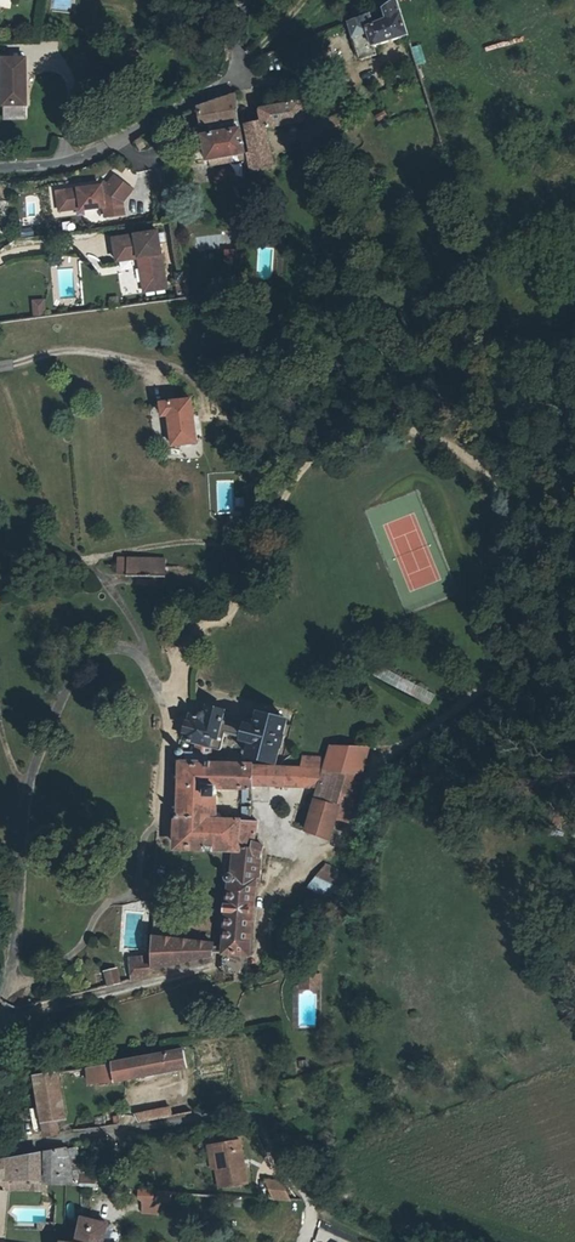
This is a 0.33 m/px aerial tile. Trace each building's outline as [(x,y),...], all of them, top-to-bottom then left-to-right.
[(358,56),(378,50),(374,40),(405,31),(395,0),(389,0),(369,11),(347,21),(358,56)] [(410,47),(413,65),(424,63),(420,45),(410,47)] [(24,58),(1,58),(2,105),(25,104),(24,58)] [(205,138),(244,129),(237,92),(197,104),(205,138)] [(268,129),(269,135),(309,126),(307,120),(304,107),(295,109),(294,105),(282,107),(283,112),(265,116),(268,129)] [(319,117),(307,120),(309,126),(311,137),(330,133),(319,117)] [(250,161),(244,129),(205,138),(213,169),(250,161)] [(276,170),(269,135),(268,129),(250,133),(253,152),(250,152),(254,175),(276,170)] [(344,130),(338,131),(343,150),(349,149),(344,130)] [(338,131),(330,133),(311,137),(295,141),(300,160),(343,150),(338,131)] [(58,189),(59,201),(62,200),(69,206),(81,205),(81,207),(104,204),(105,214),(124,212),(122,198),(133,186),(116,173),(109,182),(106,179),(103,183),(58,189)] [(140,282),(163,278),(156,231),(127,235),(130,258),(130,255),(136,254),(136,257),(140,282)] [(130,258),(127,235),(111,238),(115,260),(130,258)] [(173,271),(175,281),(184,279),(183,270),(173,271)] [(163,278),(140,282),(142,291),(165,288),(163,278)] [(184,279),(175,281),(177,299),(187,297),(184,279)] [(33,300),(34,316),(45,315),(43,299),(33,300)] [(202,389),(172,394),(174,407),(180,406),(184,436),(208,433),(202,389)] [(25,551),(9,551),(9,560),(25,560),(25,551)] [(124,572),(134,573),(135,556),(125,555),(124,572)] [(180,576),(181,559),(135,556),(134,573),(180,576)] [(339,843),(345,821),(353,792),(366,796),(379,749),(343,745),(342,759),(341,772),(315,771),(221,765),(225,748),(233,750),(238,733),(264,740),(260,754),(288,762),(292,750),(294,750),(298,737),(295,736),(299,722),(271,714),(267,729),(234,720),(236,711),(217,705),(215,714),(211,713),(208,714),(206,716),(205,718),(195,716),(188,743),(199,746),(196,757),(188,756),(189,753),(188,751),(187,750),(185,749),(182,750),(180,751),(180,754),(181,756),(183,757),(183,765),(188,765),(185,817),(182,817),(180,848),(237,852),(262,854),(261,859),(269,860),(272,848),(263,848),(266,824),(260,823),(261,812),(253,811),(251,822),(233,820),(238,788),(256,790),(254,804),(263,805),(266,787),(325,791),(314,835),(339,843)] [(315,757),(315,771),(341,772),(342,759),(315,757)] [(358,825),(366,796),(353,792),(345,821),(358,825)] [(269,860),(261,859),(262,854),(237,852),(236,870),(234,871),(233,873),(233,875),(233,877),(235,879),(227,949),(247,948),(269,860)] [(338,902),(349,874),(320,862),(308,889),(338,902)] [(154,937),(153,948),(151,971),(154,968),(210,955),(211,950),(215,950),(215,945),(154,937)] [(141,979),(151,971),(153,948),(147,949),(146,958),(133,960),(134,980),(141,979)] [(121,983),(118,969),(106,972),(108,987),(121,983)] [(308,980),(307,998),(325,999),(326,982),(308,980)] [(84,1070),(87,1088),(114,1086),(184,1075),(181,1056),(84,1070)] [(30,1078),(38,1127),(50,1125),(61,1123),(53,1074),(30,1078)] [(168,1120),(167,1109),(131,1114),(132,1125),(168,1120)] [(50,1125),(38,1127),(39,1140),(52,1138),(50,1125)] [(236,1144),(210,1148),(214,1171),(213,1171),(216,1190),(243,1185),(236,1144)] [(214,1171),(210,1148),(206,1149),(210,1172),(213,1171),(214,1171)] [(68,1186),(69,1170),(67,1151),(43,1155),(43,1183),(68,1186)] [(41,1180),(41,1156),(19,1160),(0,1164),(0,1180),(41,1180)] [(105,1175),(78,1175),(78,1187),(102,1188),(105,1175)] [(281,1181),(265,1180),(274,1199),(289,1200),(281,1181)] [(124,1190),(123,1197),(154,1205),(155,1200),(168,1201),(168,1192),(124,1190)] [(80,1241),(106,1241),(110,1223),(85,1218),(80,1241)] [(68,1226),(58,1228),(62,1241),(72,1241),(68,1226)]
